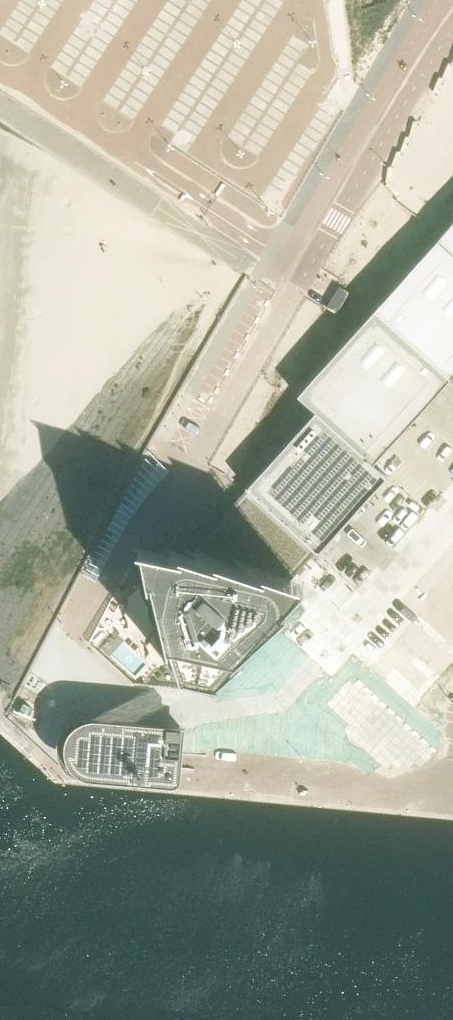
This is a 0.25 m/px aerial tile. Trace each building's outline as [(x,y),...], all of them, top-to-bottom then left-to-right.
[(373,309),(449,378),(452,374),(452,222),(437,240),(373,309)] [(373,309),(295,396),(312,411),(372,463),(449,378),(373,309)] [(312,411),(244,487),(245,489),(247,490),(315,551),(385,474),(372,463),(312,411)] [(170,472),(149,452),(81,574),(96,582),(107,561),(123,530),(139,506),(154,488),(170,472)] [(147,549),(140,557),(178,673),(211,680),(293,589),(292,587),(290,579),(314,553),(315,551),(245,489),(242,493),(184,557),(182,557),(181,556),(180,556),(179,555),(178,554),(177,554),(176,554),(175,554),(174,554),(173,555),(172,555),(147,549)] [(383,685),(354,663),(323,697),(350,723),(383,685)] [(70,775),(79,779),(171,787),(176,783),(179,743),(183,744),(184,733),(180,732),(181,726),(89,719),(78,722),(69,728),(62,740),(60,752),(63,765),(70,775)]
